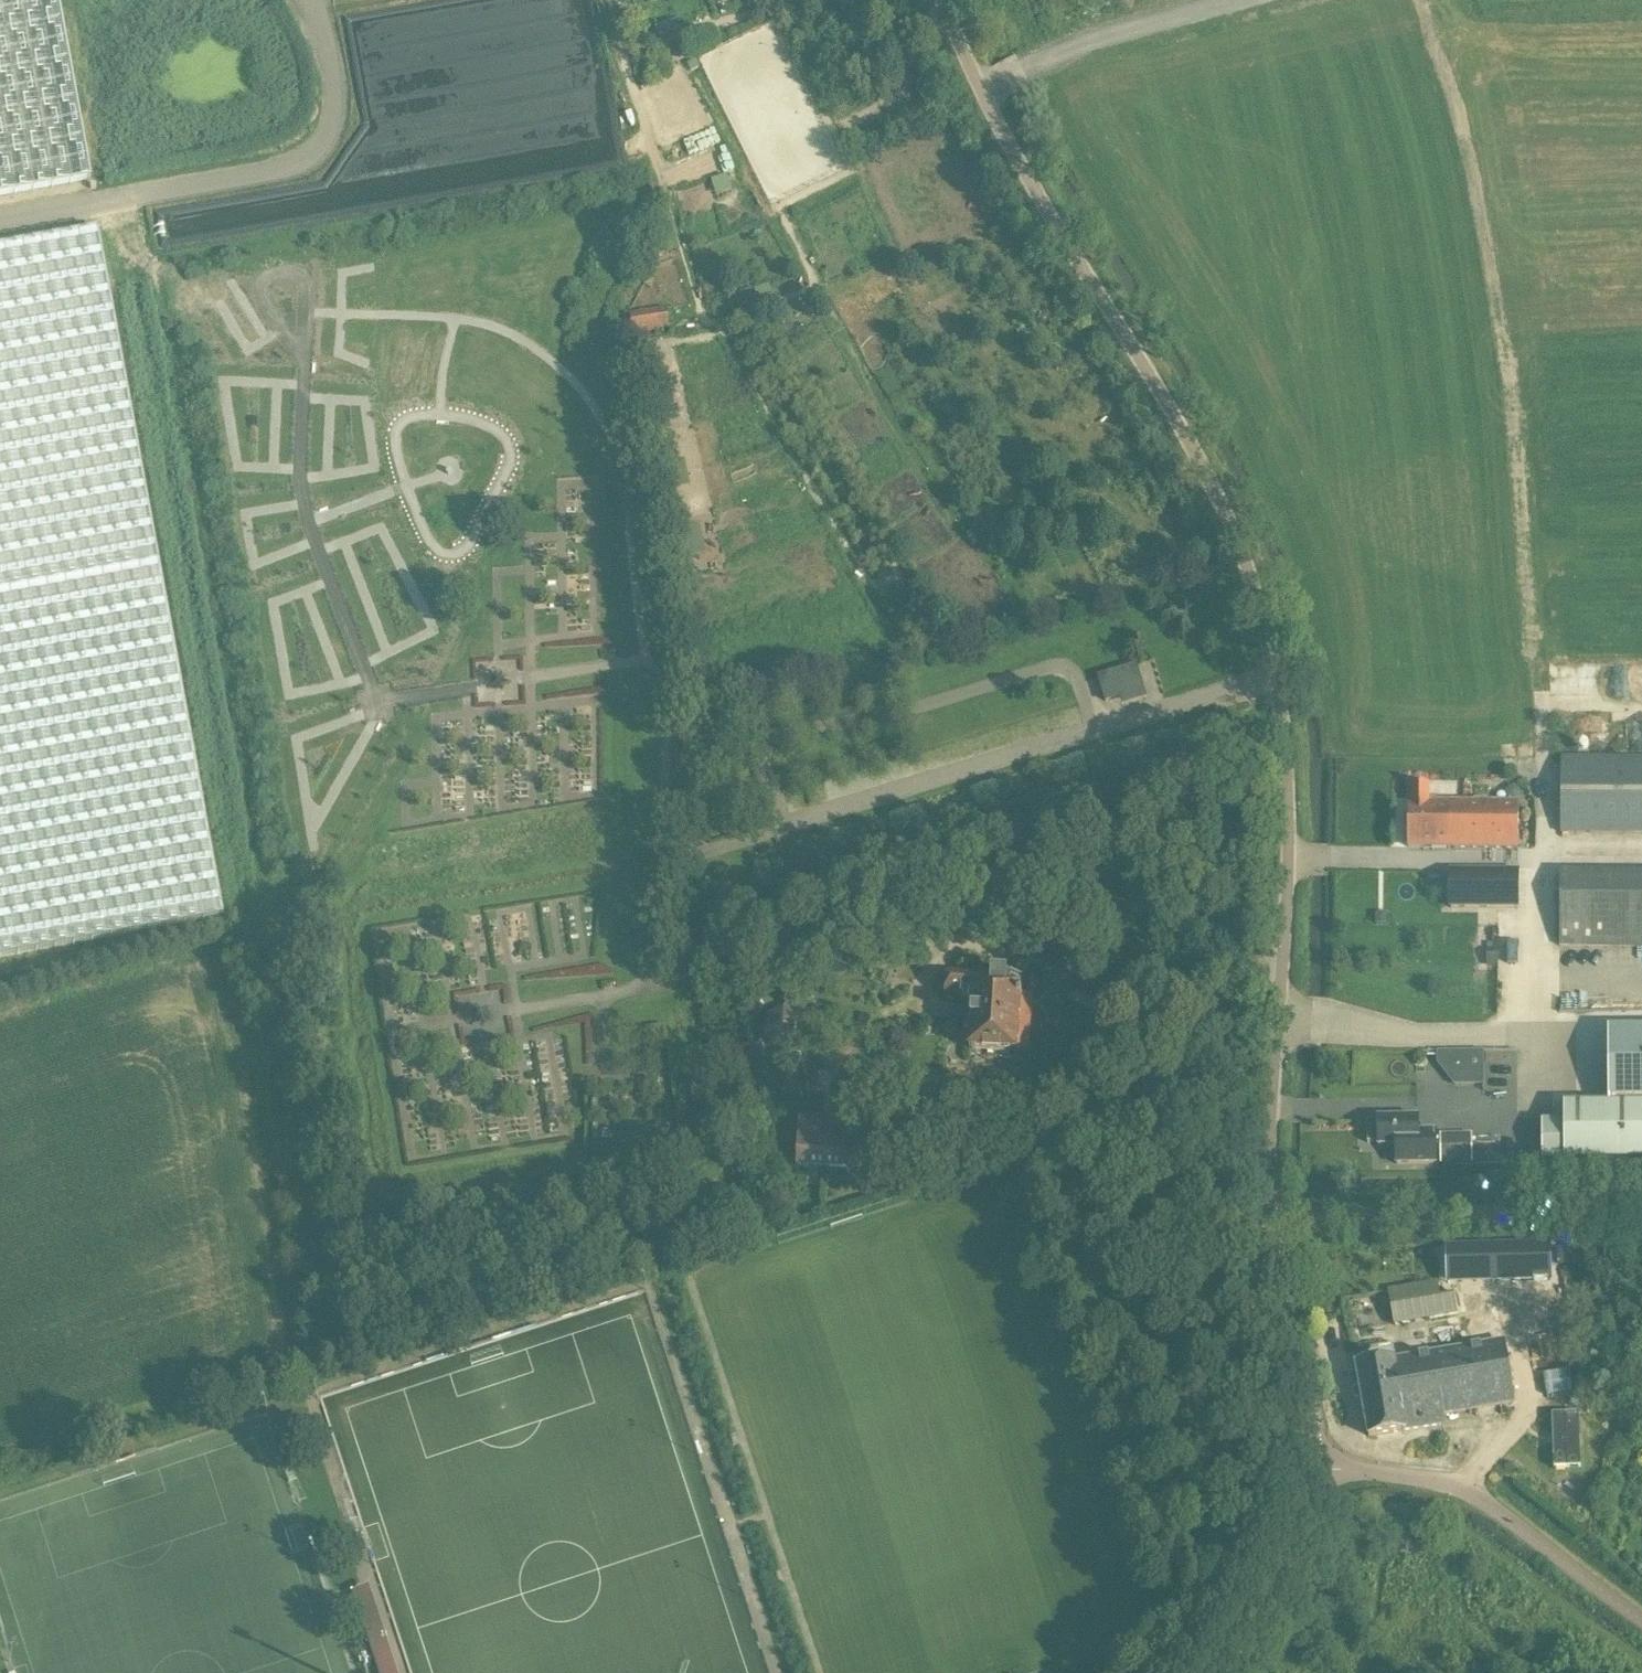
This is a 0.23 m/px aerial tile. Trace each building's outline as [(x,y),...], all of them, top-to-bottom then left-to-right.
[(90,180),(57,0),(0,0),(0,196),(90,180)] [(709,174),(735,165),(728,145),(702,155),(709,174)] [(223,917),(97,230),(0,248),(0,958),(223,917)] [(632,333),(670,328),(668,309),(630,313),(632,333)] [(1106,703),(1144,691),(1137,667),(1099,678),(1106,703)] [(1561,758),(1561,833),(1641,834),(1641,759),(1561,758)] [(1463,849),(1463,802),(1436,802),(1436,799),(1429,799),(1429,785),(1410,785),(1410,798),(1408,798),(1408,846),(1449,846),(1449,849),(1463,849)] [(1519,803),(1463,802),(1463,849),(1518,849),(1519,803)] [(1212,828),(1212,818),(1200,817),(1200,827),(1212,828)] [(1451,871),(1450,909),(1518,909),(1518,871),(1451,871)] [(1559,948),(1641,949),(1641,873),(1560,872),(1559,948)] [(1374,912),(1374,924),(1387,924),(1387,912),(1374,912)] [(914,934),(914,923),(889,922),(888,932),(914,934)] [(820,953),(817,959),(818,959),(817,961),(813,963),(815,969),(821,967),(820,963),(821,961),(822,961),(825,955),(820,953)] [(979,975),(979,976),(950,974),(946,986),(949,999),(974,1001),(971,1050),(1029,1054),(1032,1002),(1033,979),(990,976),(984,974),(979,975)] [(804,1015),(810,1004),(790,994),(785,1004),(787,1006),(784,1011),(769,1018),(765,1034),(775,1047),(792,1048),(803,1035),(799,1019),(802,1013),(804,1015)] [(1543,1124),(1544,1163),(1641,1162),(1641,1032),(1610,1032),(1611,1105),(1566,1105),(1566,1124),(1543,1124)] [(1433,1082),(1486,1083),(1487,1049),(1433,1048),(1433,1082)] [(800,1117),(798,1167),(856,1170),(859,1120),(800,1117)] [(1419,1119),(1367,1119),(1368,1144),(1379,1143),(1379,1148),(1396,1148),(1397,1165),(1437,1165),(1436,1133),(1419,1133),(1419,1119)] [(1472,1137),(1441,1138),(1442,1165),(1473,1164),(1472,1137)] [(1550,1246),(1495,1247),(1496,1279),(1496,1282),(1551,1280),(1550,1246)] [(1495,1247),(1447,1249),(1448,1280),(1496,1279),(1495,1247)] [(1438,1282),(1389,1291),(1395,1326),(1458,1314),(1454,1294),(1441,1296),(1438,1282)] [(1514,1403),(1503,1342),(1394,1361),(1357,1367),(1369,1438),(1445,1425),(1443,1415),(1514,1403)] [(1554,1467),(1581,1467),(1579,1413),(1553,1414),(1554,1467)]
